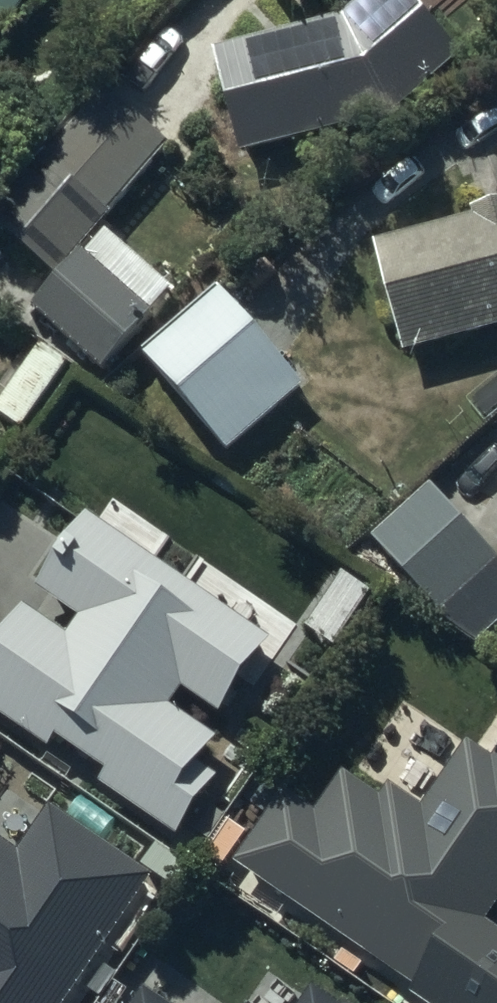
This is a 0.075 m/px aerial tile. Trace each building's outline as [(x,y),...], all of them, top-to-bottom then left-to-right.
[(32,0),(0,0),(0,45),(32,0)] [(400,117),(473,43),(430,0),(385,0),(360,25),(229,61),(255,157),(400,117)] [(177,148),(126,101),(9,229),(60,275),(177,148)] [(384,245),(417,354),(496,330),(496,211),(384,245)] [(159,323),(90,260),(42,313),(110,376),(159,323)] [(312,391),(228,292),(154,355),(238,454),(312,391)] [(436,492),(384,540),(452,614),(496,574),(496,541),(479,521),(470,529),(436,492)] [(33,607),(0,660),(0,712),(61,750),(68,740),(124,776),(114,791),(185,837),(198,817),(210,825),(232,790),(210,775),(227,748),(174,714),(189,691),(235,721),(284,644),(92,521),(47,591),(89,617),(77,635),(33,607)] [(496,922),(496,763),(495,765),(466,746),(425,811),(359,769),(327,821),(297,801),(246,881),(439,1002),(496,1002),(496,926),(495,925),(496,922)] [(167,877),(58,807),(31,849),(0,829),(0,1002),(87,1002),(167,877)] [(310,987),(300,1002),(336,1002),(310,987)]
